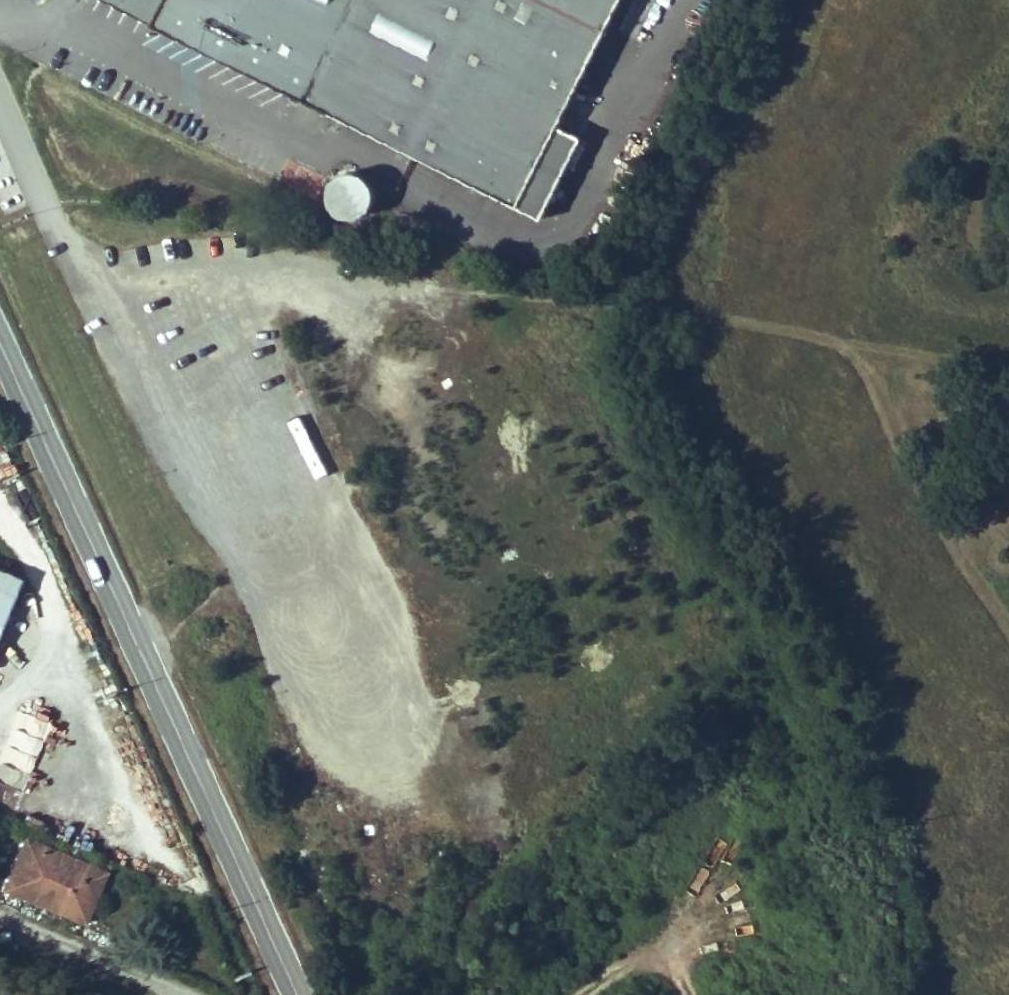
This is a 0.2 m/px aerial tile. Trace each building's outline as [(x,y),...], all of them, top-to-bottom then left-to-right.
[(153,27),(166,0),(97,0),(153,27)] [(153,27),(515,206),(556,123),(618,0),(166,0),(153,27)] [(556,123),(515,206),(542,217),(583,136),(556,123)] [(337,169),(318,202),(355,223),(374,191),(337,169)] [(0,570),(0,619),(18,578),(0,570)] [(17,788),(51,725),(24,710),(0,754),(0,756),(8,761),(0,774),(0,778),(17,788)] [(55,908),(83,919),(102,873),(27,842),(12,878),(27,884),(24,890),(57,904),(55,908)] [(8,888),(55,908),(57,904),(24,890),(27,884),(12,878),(8,888)]
